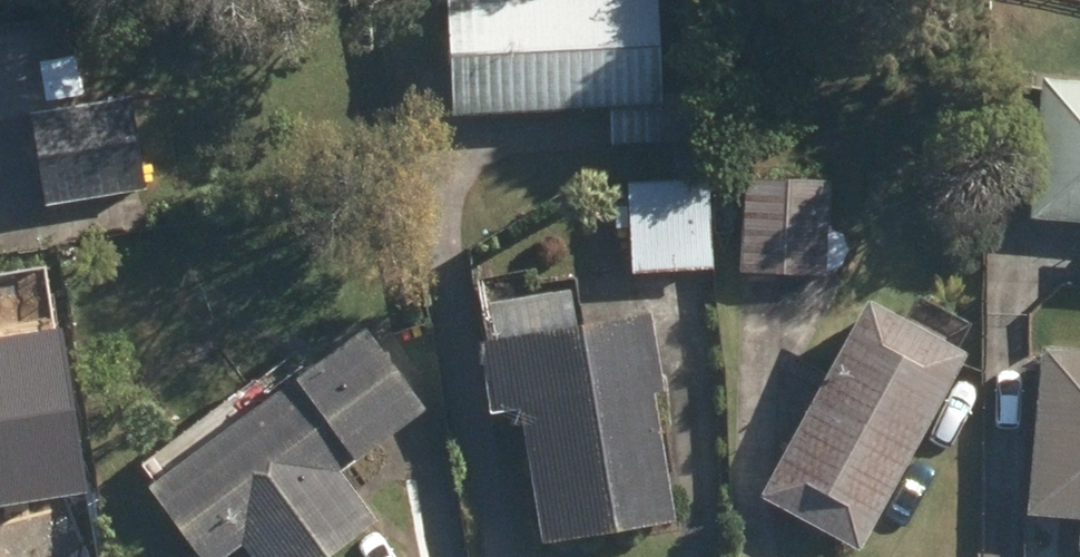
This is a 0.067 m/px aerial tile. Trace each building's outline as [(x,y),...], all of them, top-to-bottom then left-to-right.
[(614,147),(693,145),(691,95),(661,96),(657,0),(447,0),(451,118),(613,112),(614,147)] [(41,65),(47,104),(81,100),(75,59),(41,65)] [(1079,228),(1079,87),(1042,85),(1033,225),(1079,228)] [(32,119),(50,210),(146,193),(129,101),(32,119)] [(741,277),(826,279),(828,185),(743,182),(741,277)] [(628,190),(633,279),(715,274),(710,185),(628,190)] [(518,414),(542,551),(678,527),(655,400),(666,396),(652,319),(551,337),(544,297),(504,305),(510,343),(479,349),(491,418),(518,414)] [(759,500),(860,556),(968,359),(867,304),(759,500)] [(59,331),(0,340),(0,508),(85,494),(59,331)] [(251,556),(332,556),(376,525),(341,477),(425,416),(366,335),(150,492),(197,556),(228,556),(243,546),(251,556)] [(1042,352),(1030,518),(1079,522),(1079,354),(1042,352)]
